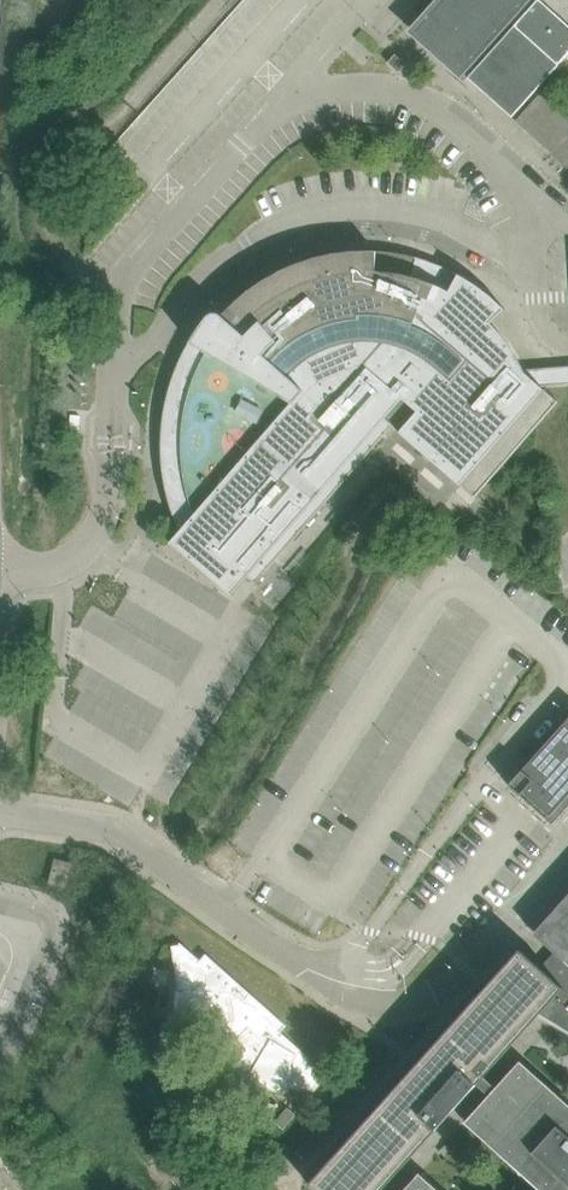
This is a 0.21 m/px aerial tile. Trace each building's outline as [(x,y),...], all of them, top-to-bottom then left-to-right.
[(416,31),(461,71),(466,65),(474,72),(468,77),(513,117),(567,56),(567,57),(567,0),(444,0),(416,31)] [(396,54),(389,62),(400,73),(407,64),(396,54)] [(559,401),(542,386),(525,369),(512,347),(503,334),(492,323),(506,309),(491,295),(476,284),(459,274),(444,267),(426,260),(418,257),(400,254),(383,251),(365,251),(347,252),(329,254),(312,259),(295,264),(279,272),(263,281),(249,291),(235,302),(222,315),(221,314),(219,313),(217,313),(215,313),(214,313),(212,314),(209,315),(207,317),(190,342),(199,348),(190,365),(183,384),(177,403),(174,422),(173,442),(173,462),(170,465),(190,482),(171,504),(173,508),(176,517),(177,521),(181,530),(171,542),(232,595),(248,577),(255,584),(393,425),(476,498),(559,401)] [(525,369),(542,386),(567,384),(567,366),(525,369)] [(554,825),(555,825),(555,824),(555,823),(554,823),(567,808),(567,715),(508,783),(508,784),(554,825)] [(534,933),(555,952),(542,967),(527,953),(521,948),(518,951),(498,974),(453,1024),(309,1184),(316,1189),(382,1189),(478,1084),(490,1095),(466,1122),(542,1189),(567,1189),(567,1104),(521,1061),(497,1087),(485,1076),(540,1014),(567,1032),(567,896),(534,933)] [(180,944),(172,945),(178,988),(176,988),(173,1031),(205,1025),(223,1053),(219,1057),(241,1091),(248,1084),(288,1092),(289,1087),(313,1092),(324,1080),(328,1075),(329,1076),(329,1075),(321,1067),(281,1032),(287,1026),(207,954),(201,960),(181,942),(180,943),(181,944),(180,944)] [(156,965),(153,979),(172,982),(175,969),(156,965)] [(420,1173),(405,1189),(438,1189),(420,1173)]
